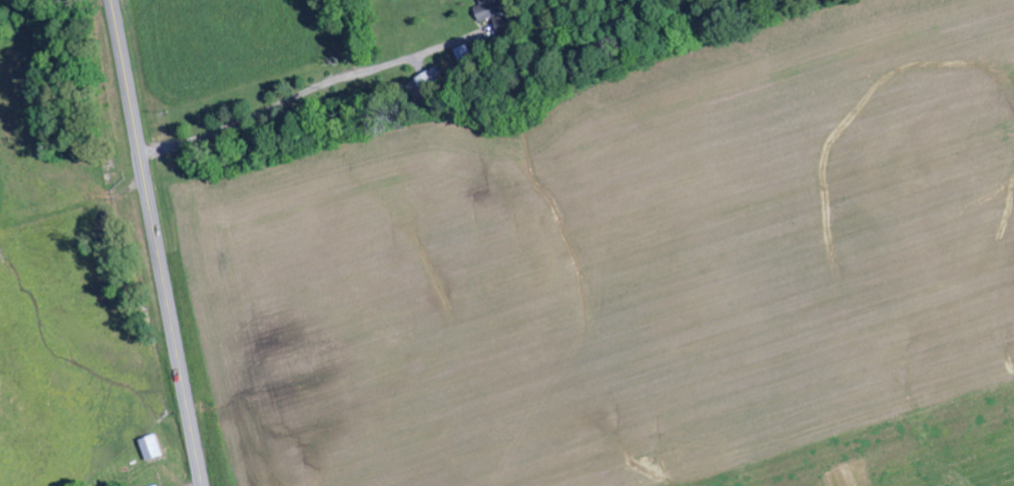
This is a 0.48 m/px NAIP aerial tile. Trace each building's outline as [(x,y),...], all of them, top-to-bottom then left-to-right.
[(490,38),(503,33),(497,19),(508,14),(502,0),(480,0),(483,6),(477,9),(490,38)] [(445,84),(436,69),(408,87),(417,102),(445,84)] [(140,441),(148,462),(164,456),(156,435),(140,441)]
